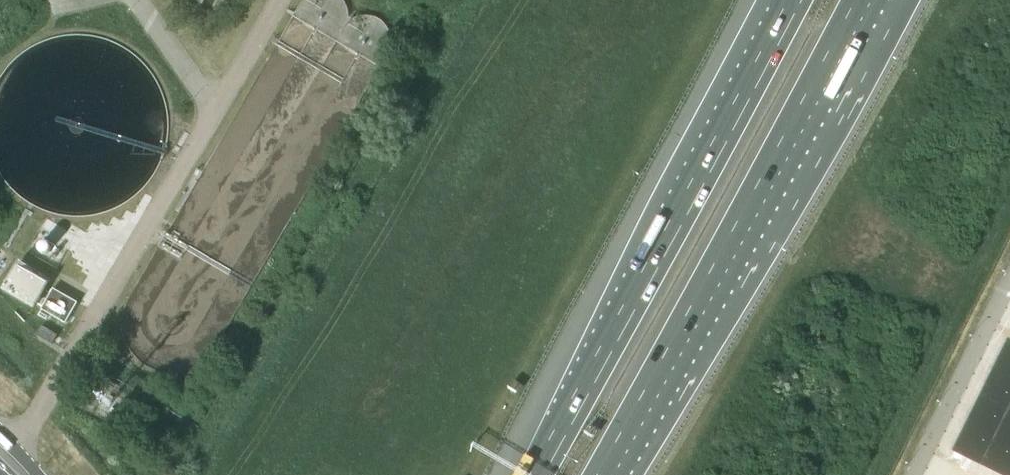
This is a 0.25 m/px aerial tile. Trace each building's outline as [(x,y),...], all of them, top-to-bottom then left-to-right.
[(20,268),(7,290),(32,305),(46,283),(20,268)] [(53,289),(41,310),(65,324),(77,303),(53,289)] [(38,334),(38,335),(53,345),(54,344),(58,335),(42,326),(38,334)] [(953,449),(1005,474),(1009,474),(1009,339),(953,449)]
